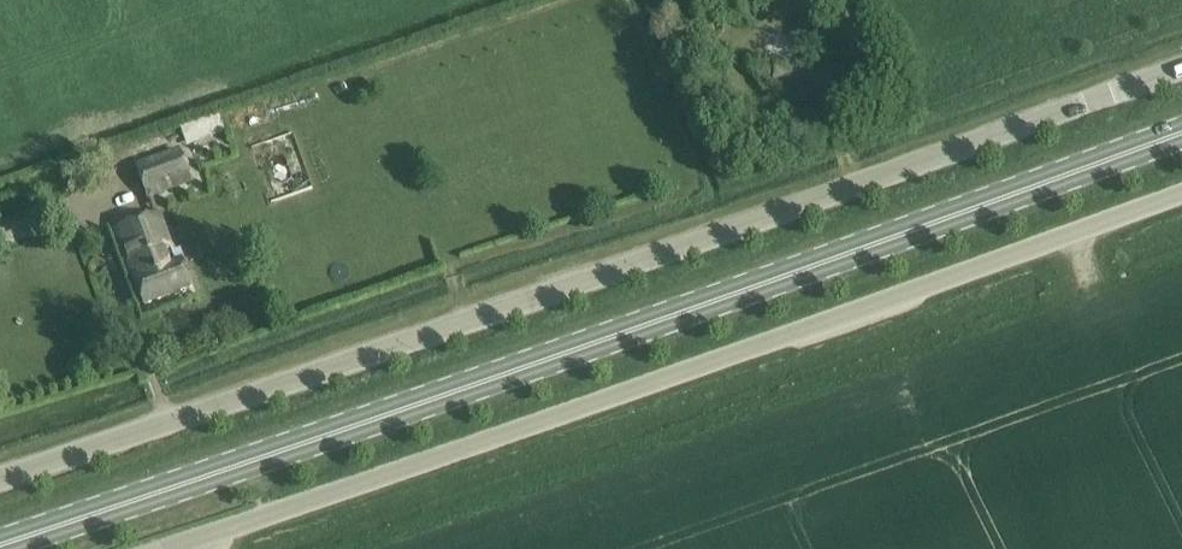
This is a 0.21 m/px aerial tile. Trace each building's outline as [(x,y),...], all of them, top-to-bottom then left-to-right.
[(149,201),(193,184),(180,150),(133,167),(149,201)] [(145,305),(191,288),(182,266),(176,268),(157,217),(118,232),(145,305)]
